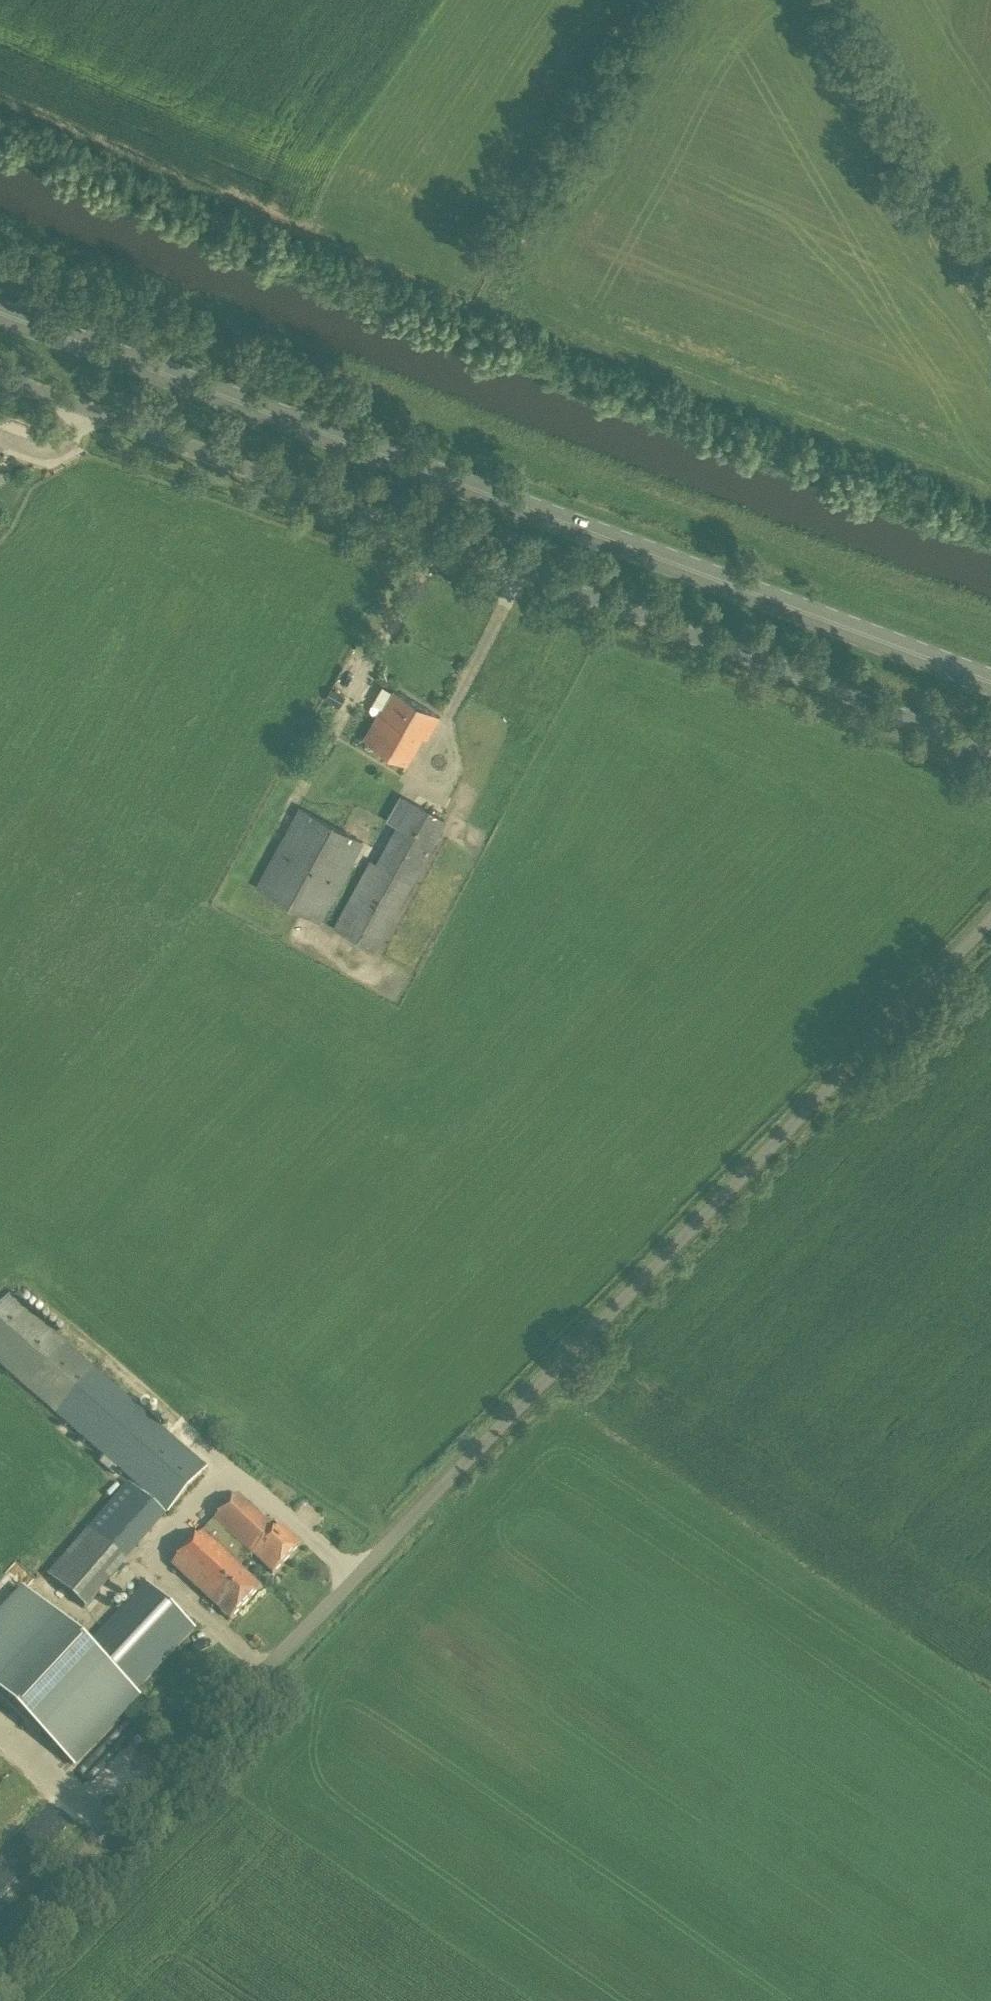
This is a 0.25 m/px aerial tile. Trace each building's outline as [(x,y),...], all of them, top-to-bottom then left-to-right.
[(331,688),(325,699),(339,706),(345,695),(331,688)] [(439,715),(394,688),(379,713),(378,713),(363,738),(407,764),(424,734),(427,736),(439,715)] [(375,951),(447,820),(408,800),(376,862),(369,859),(332,927),(375,951)] [(321,923),(365,841),(299,805),(255,886),(321,923)] [(207,1469),(10,1294),(0,1306),(0,1366),(170,1514),(207,1469)] [(86,1611),(108,1585),(166,1518),(127,1483),(47,1577),(86,1611)] [(275,1530),(237,1495),(171,1566),(230,1621),(261,1589),(239,1568),(251,1555),(273,1576),(300,1546),(279,1526),(275,1530)] [(197,1631),(145,1583),(85,1647),(22,1588),(0,1612),(0,1697),(72,1766),(137,1697),(136,1695),(197,1631)]
